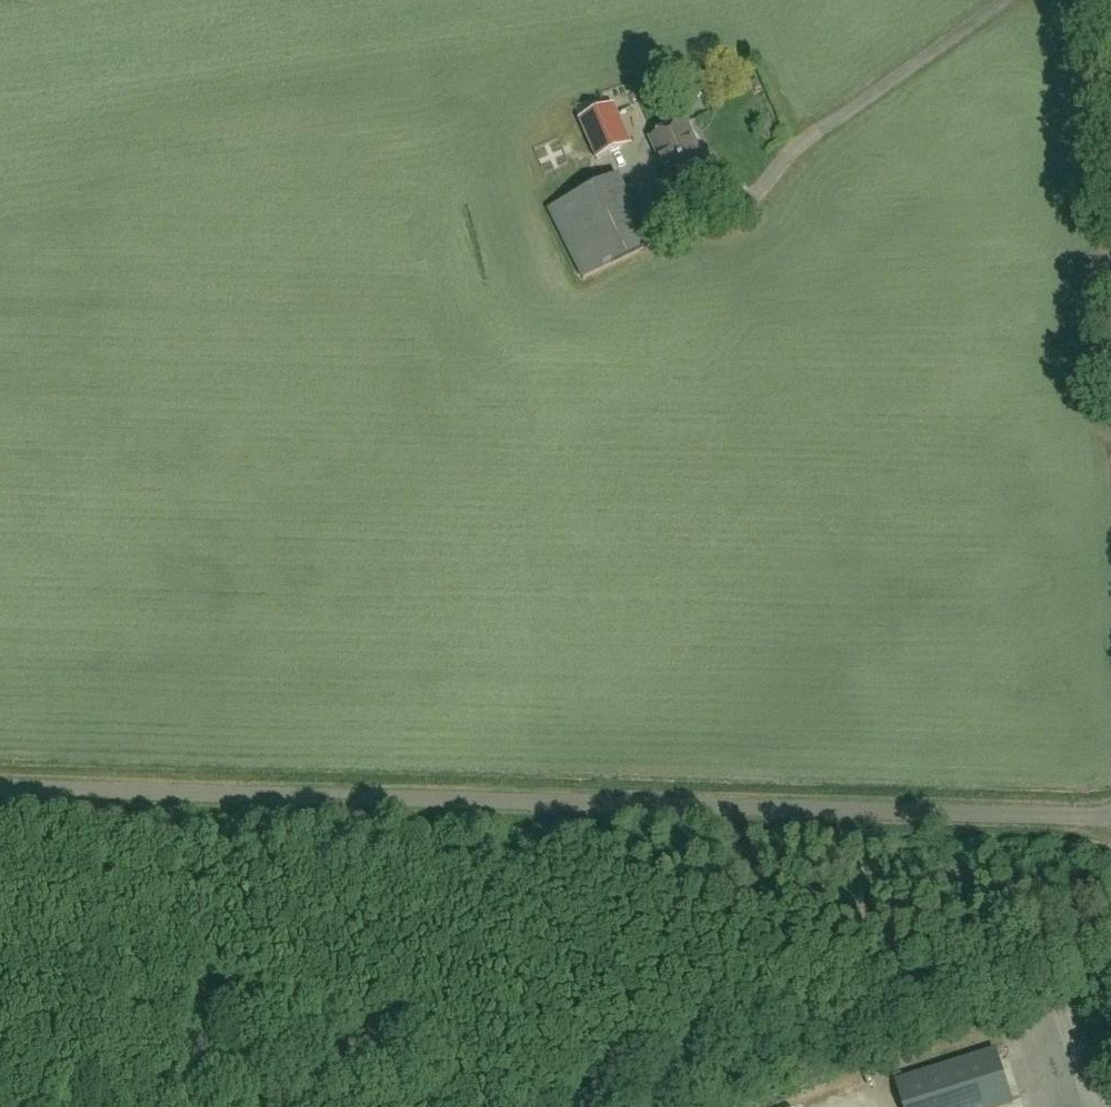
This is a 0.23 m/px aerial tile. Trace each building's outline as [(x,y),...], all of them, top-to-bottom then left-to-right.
[(597,160),(633,144),(615,104),(579,120),(597,160)] [(674,189),(709,173),(687,123),(652,139),(674,189)] [(1012,1104),(995,1050),(895,1081),(904,1106),(1004,1106),(1012,1104)]
